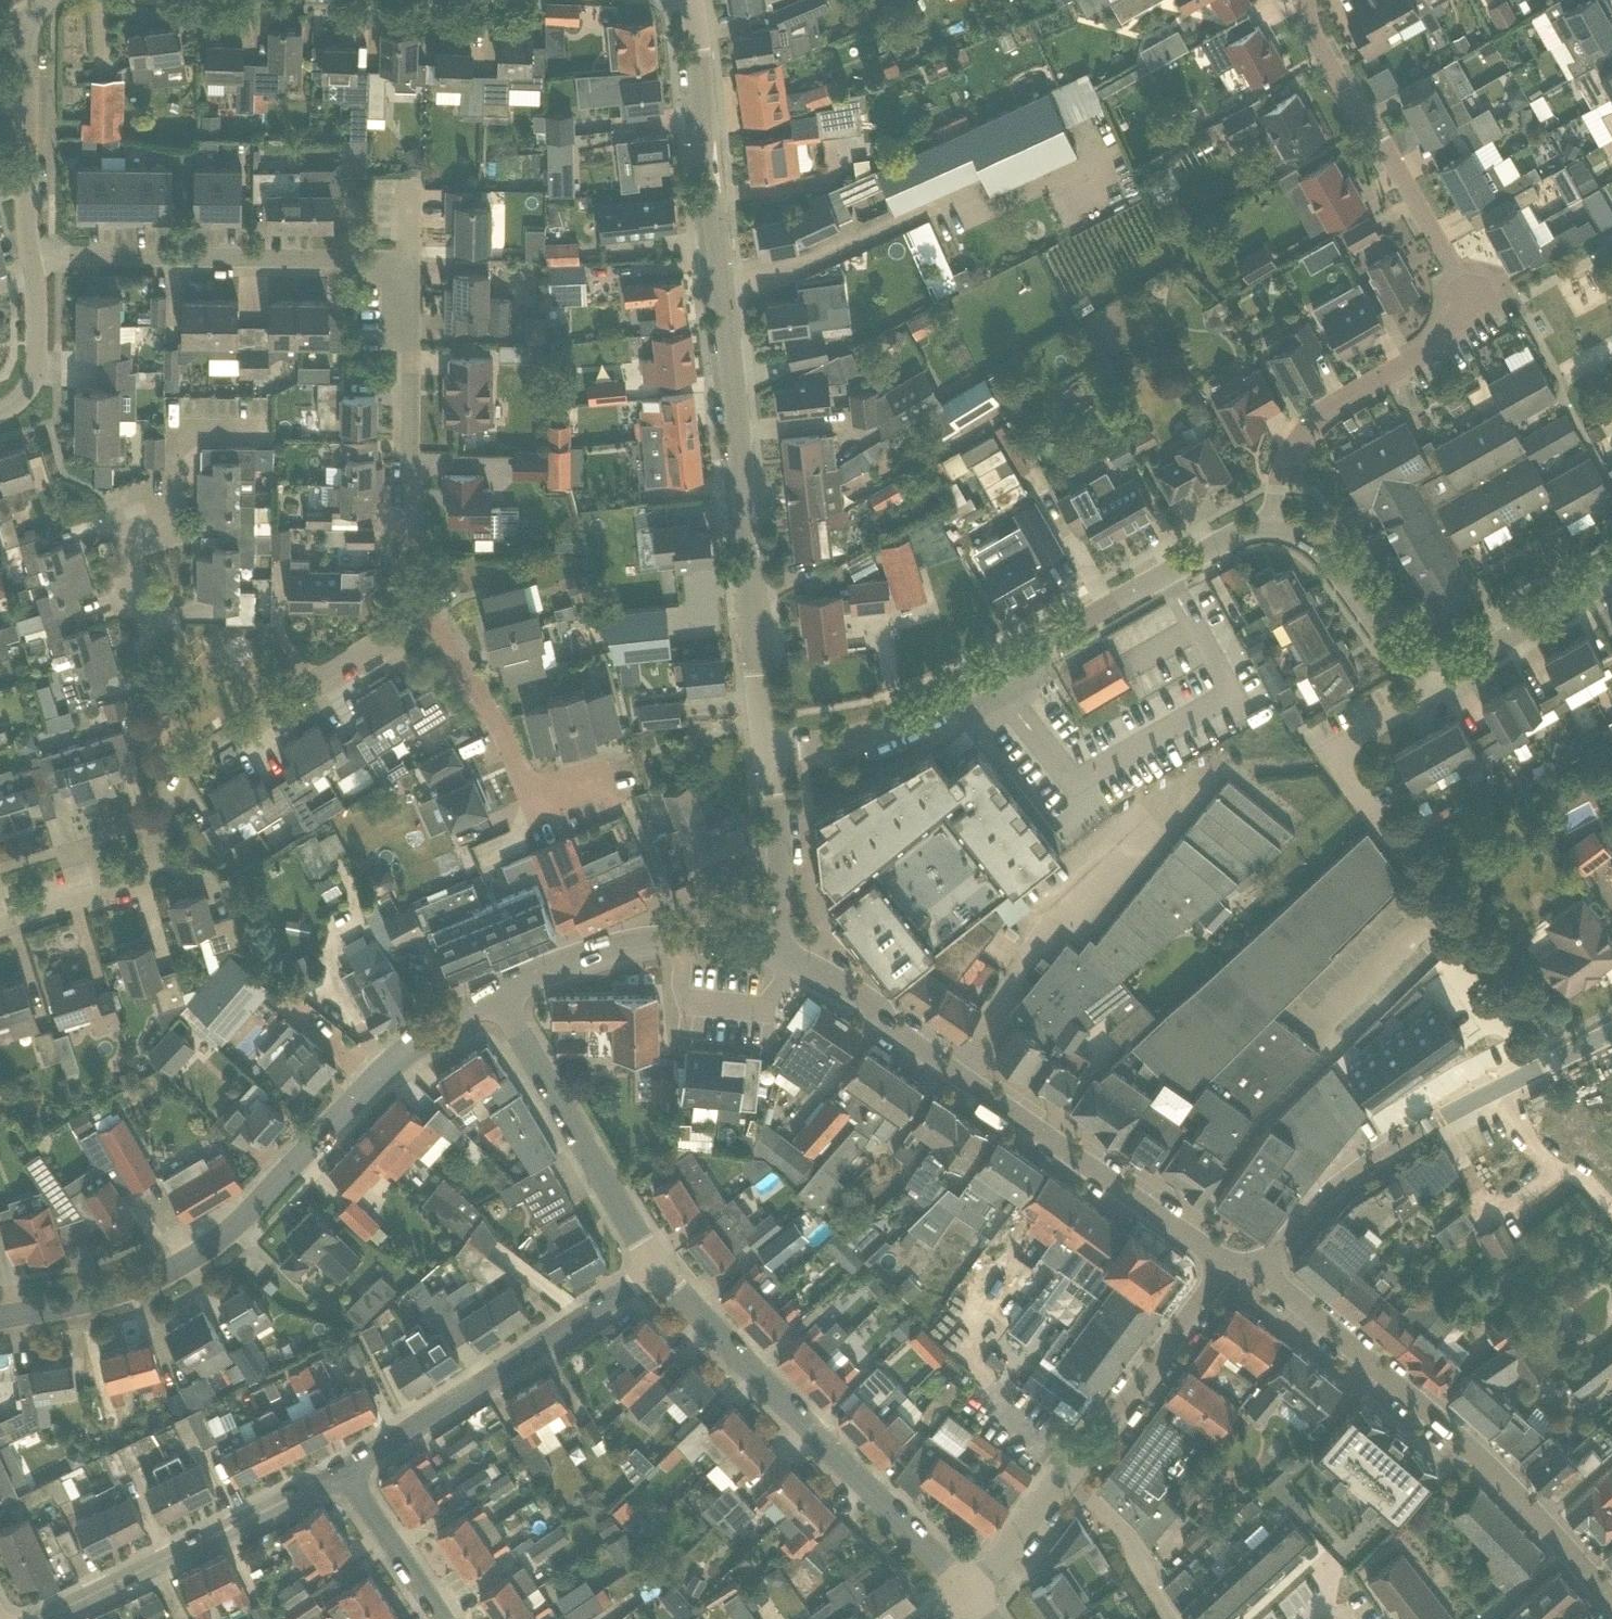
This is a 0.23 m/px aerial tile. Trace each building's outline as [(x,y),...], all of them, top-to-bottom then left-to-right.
[(730,9),(767,3),(766,0),(729,0),(730,9)] [(772,9),(780,28),(829,7),(826,0),(794,0),(772,9)] [(1156,0),(1114,0),(1111,2),(1121,19),(1156,0)] [(1221,17),(1249,1),(1248,0),(1212,0),(1221,17)] [(1382,0),(1352,0),(1361,16),(1348,23),(1367,56),(1390,43),(1383,30),(1395,23),(1382,0)] [(1395,23),(1418,10),(1412,0),(1382,0),(1395,23)] [(1498,28),(1517,18),(1507,0),(1502,0),(1487,8),(1498,28)] [(1563,39),(1607,14),(1611,12),(1611,9),(1607,0),(1583,0),(1574,5),(1571,0),(1557,0),(1530,15),(1548,46),(1550,45),(1550,46),(1563,39)] [(577,19),(577,2),(547,1),(546,25),(563,25),(564,19),(577,19)] [(1007,11),(993,16),(998,28),(1012,22),(1007,11)] [(958,14),(927,26),(936,50),(967,38),(958,14)] [(1604,58),(1611,53),(1611,44),(1610,40),(1611,39),(1611,23),(1607,14),(1563,39),(1574,57),(1567,61),(1575,74),(1604,58)] [(653,19),(609,23),(613,67),(657,63),(653,19)] [(1202,40),(1210,54),(1208,55),(1218,72),(1234,62),(1239,70),(1244,67),(1253,83),(1285,65),(1273,44),(1270,45),(1258,25),(1232,40),(1225,27),(1202,40)] [(184,62),(180,26),(145,30),(145,32),(128,34),(131,63),(132,63),(134,80),(154,77),(152,61),(164,59),(164,65),(184,62)] [(812,49),(810,33),(791,36),(792,42),(773,45),(770,26),(751,29),(752,33),(734,36),(738,60),(740,60),(741,68),(776,63),(812,49)] [(255,62),(255,81),(254,110),(267,111),(267,99),(264,99),(264,93),(282,93),(283,65),(300,65),(302,28),(270,27),(268,63),(255,62)] [(383,30),(382,69),(369,69),(368,101),(368,119),(384,120),(386,78),(396,79),(396,88),(416,90),(416,82),(426,82),(426,80),(436,80),(437,62),(416,61),(417,32),(383,30)] [(1464,33),(1453,40),(1459,53),(1471,47),(1464,33)] [(461,83),(460,113),(508,114),(509,86),(530,87),(530,85),(544,86),(544,70),(531,70),(532,35),(500,34),(499,68),(499,74),(471,73),(472,51),(437,49),(437,62),(436,80),(436,82),(461,83)] [(1145,52),(1150,62),(1153,67),(1186,49),(1177,34),(1145,52)] [(1488,63),(1502,55),(1492,39),(1479,47),(1488,63)] [(242,62),(243,44),(208,43),(207,76),(225,76),(225,89),(236,89),(236,110),(254,110),(255,81),(255,62),(242,62)] [(357,68),(357,47),(324,46),(323,76),(341,77),(340,100),(368,101),(369,69),(357,68)] [(571,47),(550,47),(550,70),(570,70),(571,47)] [(604,66),(604,47),(581,47),(582,67),(604,66)] [(1575,74),(1574,75),(1592,107),(1610,96),(1611,95),(1611,68),(1610,69),(1604,58),(1575,74)] [(887,76),(900,70),(896,62),(883,67),(887,76)] [(776,63),(741,68),(741,69),(738,70),(746,123),(784,117),(776,63)] [(1402,102),(1414,123),(1461,97),(1443,65),(1417,79),(1424,90),(1402,102)] [(662,106),(659,77),(642,79),(641,69),(628,71),(628,70),(575,74),(575,76),(588,75),(591,98),(626,94),(628,116),(646,114),(646,108),(662,106)] [(1390,94),(1377,72),(1367,77),(1379,100),(1390,94)] [(93,137),(96,137),(123,137),(124,81),(94,80),(93,121),(93,137)] [(803,91),(810,109),(830,102),(824,84),(803,91)] [(1077,153),(1047,91),(878,168),(877,168),(897,212),(982,172),(991,192),(1077,153)] [(815,109),(816,117),(819,138),(860,133),(857,111),(868,110),(865,92),(842,95),(842,99),(832,100),(833,107),(815,109)] [(1234,138),(1252,128),(1272,163),(1286,155),(1287,157),(1321,137),(1296,93),(1262,112),(1263,113),(1255,117),(1248,104),(1223,118),(1234,138)] [(1489,106),(1472,116),(1461,97),(1414,123),(1426,144),(1447,132),(1453,143),(1496,119),(1489,106)] [(1197,107),(1178,112),(1184,133),(1203,128),(1197,107)] [(1601,115),(1611,134),(1611,108),(1601,115)] [(547,131),(547,138),(574,137),(573,113),(546,114),(547,131)] [(546,114),(535,115),(536,131),(539,131),(547,131),(546,114)] [(752,178),(801,172),(797,141),(819,138),(816,117),(792,120),(793,135),(748,140),(752,178)] [(1503,157),(1492,138),(1503,132),(1496,119),(1453,143),(1460,154),(1438,166),(1450,187),(1503,157)] [(93,137),(93,121),(83,121),(83,136),(93,137)] [(665,134),(633,137),(633,139),(617,140),(618,156),(635,154),(638,185),(661,182),(659,168),(669,167),(665,134)] [(93,137),(83,136),(83,151),(96,151),(96,137),(93,137)] [(575,164),(574,137),(547,138),(549,165),(575,164)] [(368,139),(343,139),(343,161),(342,175),(344,175),(366,175),(368,139)] [(170,160),(198,160),(198,148),(170,147),(170,160)] [(1483,196),(1490,207),(1500,201),(1533,183),(1532,182),(1527,173),(1526,171),(1521,174),(1510,154),(1503,157),(1450,187),(1462,208),(1483,196)] [(877,157),(854,160),(857,177),(877,168),(878,168),(877,157)] [(1566,199),(1596,187),(1585,157),(1554,170),(1566,199)] [(1311,233),(1327,223),(1328,226),(1364,205),(1354,188),(1351,190),(1333,159),(1303,176),(1296,165),(1278,176),(1311,233)] [(332,226),(332,193),(344,193),(344,175),(342,175),(343,161),(340,161),(334,168),(301,168),(301,177),(301,193),(301,226),(332,226)] [(153,206),(153,216),(172,217),(173,167),(78,166),(77,216),(97,216),(97,211),(106,211),(106,216),(144,216),(144,206),(153,206)] [(213,212),(223,212),(223,217),(242,217),(242,169),(195,168),(194,217),(213,217),(213,212)] [(1541,177),(1536,168),(1527,173),(1532,182),(1541,177)] [(253,201),(269,201),(270,226),(301,226),(301,193),(301,177),(286,177),(286,169),(253,170),(253,201)] [(1528,227),(1516,207),(1539,195),(1533,183),(1500,201),(1490,207),(1496,218),(1484,224),(1496,245),(1528,227)] [(812,208),(797,215),(758,222),(764,253),(798,245),(798,242),(839,223),(837,220),(850,214),(837,186),(808,199),(812,208)] [(475,204),(475,191),(447,190),(447,218),(457,218),(456,247),(490,247),(490,204),(475,204)] [(673,197),(598,205),(601,238),(659,232),(659,228),(676,226),(673,197)] [(563,226),(562,201),(547,201),(547,226),(563,226)] [(1611,222),(1611,212),(1608,204),(1593,213),(1601,228),(1611,222)] [(1354,249),(1379,235),(1369,216),(1344,230),(1354,249)] [(1536,265),(1584,238),(1576,222),(1553,235),(1544,218),(1528,227),(1496,245),(1508,266),(1529,254),(1536,265)] [(543,258),(543,229),(526,229),(526,258),(543,258)] [(546,265),(548,265),(580,263),(578,242),(545,244),(546,265)] [(1236,260),(1248,282),(1278,265),(1265,243),(1236,260)] [(1382,290),(1378,292),(1388,309),(1418,292),(1409,277),(1411,275),(1397,249),(1368,265),(1382,290)] [(584,263),(580,263),(548,265),(550,298),(587,296),(584,263)] [(446,329),(510,330),(510,298),(489,297),(489,271),(455,271),(455,297),(446,297),(446,329)] [(685,318),(681,278),(656,280),(656,282),(626,285),(628,304),(659,301),(660,320),(685,318)] [(1325,322),(1343,355),(1372,338),(1369,334),(1384,325),(1359,281),(1312,308),(1321,324),(1325,322)] [(831,316),(827,282),(797,285),(798,300),(768,303),(771,333),(808,328),(807,319),(831,316)] [(78,295),(78,322),(120,322),(120,296),(78,295)] [(152,296),(152,323),(165,323),(166,296),(152,296)] [(165,346),(164,376),(180,376),(180,361),(187,361),(199,352),(210,352),(211,299),(182,299),(182,341),(178,341),(178,346),(165,346)] [(254,377),(254,376),(254,348),(238,347),(239,300),(211,299),(210,352),(210,357),(239,357),(239,377),(254,377)] [(1212,321),(1227,311),(1219,299),(1204,309),(1212,321)] [(271,300),(271,342),(299,343),(299,300),(271,300)] [(320,343),(320,351),(343,351),(344,318),(327,318),(327,301),(299,300),(299,343),(320,343)] [(947,320),(955,316),(951,308),(943,312),(947,320)] [(120,322),(78,322),(77,351),(120,352),(120,356),(102,356),(102,369),(132,370),(132,356),(131,356),(131,340),(120,340),(120,322)] [(1285,392),(1289,390),(1291,394),(1321,377),(1310,358),(1324,350),(1307,322),(1268,344),(1272,355),(1269,357),(1281,377),(1277,379),(1285,392)] [(691,332),(656,336),(658,358),(644,359),(646,381),(696,376),(691,332)] [(824,356),(820,337),(786,345),(790,364),(824,356)] [(512,360),(512,345),(499,345),(499,360),(512,360)] [(540,360),(540,345),(527,345),(527,360),(540,360)] [(268,348),(254,348),(254,376),(268,376),(268,348)] [(831,407),(828,382),(848,380),(839,353),(801,372),(801,379),(794,380),(795,386),(777,388),(780,413),(831,407)] [(492,399),(493,399),(493,397),(492,397),(492,358),(451,357),(450,400),(446,400),(446,403),(443,406),(443,416),(445,419),(445,422),(460,422),(460,425),(462,428),(472,428),(474,425),(474,423),(493,423),(493,421),(487,421),(487,399),(492,399)] [(1433,443),(1421,449),(1405,420),(1335,459),(1362,507),(1373,502),(1436,615),(1476,593),(1449,544),(1457,540),(1461,546),(1551,496),(1565,522),(1611,496),(1590,456),(1544,482),(1535,465),(1580,439),(1565,413),(1520,438),(1511,422),(1556,396),(1534,357),(1488,383),(1502,409),(1435,447),(1433,443)] [(310,380),(310,366),(299,366),(299,380),(310,380)] [(1240,373),(1209,390),(1236,438),(1267,421),(1263,415),(1280,406),(1259,368),(1243,377),(1240,373)] [(132,370),(102,369),(102,383),(132,383),(132,370)] [(637,369),(604,371),(606,398),(639,395),(637,369)] [(905,424),(939,404),(942,402),(922,369),(885,391),(897,411),(905,424)] [(942,402),(939,404),(952,426),(998,399),(985,376),(942,402)] [(344,381),(342,381),(329,381),(318,380),(318,412),(320,412),(320,428),(375,427),(376,396),(344,396),(344,381)] [(77,388),(77,417),(119,417),(120,389),(77,388)] [(885,391),(879,394),(879,390),(849,393),(852,424),(879,421),(897,411),(885,391)] [(697,428),(693,393),(641,398),(643,411),(640,411),(641,422),(640,422),(640,423),(666,420),(667,431),(697,428)] [(1358,425),(1352,415),(1344,420),(1349,430),(1358,425)] [(136,429),(136,417),(119,417),(77,417),(77,444),(94,444),(93,464),(126,464),(127,433),(132,433),(136,429)] [(702,479),(697,428),(667,431),(666,420),(640,423),(647,485),(702,479)] [(548,448),(569,448),(571,448),(570,424),(549,424),(548,448)] [(837,467),(836,466),(833,433),(782,438),(787,479),(806,477),(805,463),(822,461),(823,468),(837,467)] [(1179,456),(1154,471),(1170,500),(1195,486),(1199,491),(1231,473),(1208,433),(1176,451),(1179,456)] [(146,436),(147,463),(165,463),(164,436),(146,436)] [(838,465),(840,482),(844,481),(864,470),(875,462),(869,453),(884,445),(881,439),(841,463),(841,465),(838,465)] [(342,454),(347,454),(347,483),(383,483),(383,465),(372,465),(372,460),(375,460),(375,455),(377,455),(377,441),(342,440),(342,454)] [(1134,457),(1125,442),(1106,452),(1115,467),(1134,457)] [(240,490),(255,490),(256,446),(228,446),(228,459),(215,459),(215,470),(199,470),(199,491),(240,490)] [(212,467),(212,446),(201,446),(200,467),(212,467)] [(7,494),(12,510),(26,506),(24,497),(37,493),(33,479),(34,478),(25,447),(0,455),(0,470),(7,494)] [(548,450),(549,477),(549,483),(569,483),(569,458),(569,448),(548,448),(548,450)] [(512,479),(549,477),(548,450),(511,449),(512,479)] [(840,482),(838,465),(836,466),(837,467),(823,468),(822,461),(805,463),(806,477),(787,479),(791,515),(825,512),(822,484),(840,482)] [(1116,487),(1106,470),(1056,498),(1077,534),(1089,527),(1099,544),(1123,530),(1125,533),(1155,516),(1133,477),(1116,487)] [(480,488),(481,475),(445,474),(445,490),(450,490),(450,520),(470,520),(470,536),(501,536),(501,507),(490,507),(490,488),(480,488)] [(869,495),(877,509),(904,494),(896,479),(869,495)] [(383,498),(383,483),(347,483),(322,482),(322,511),(307,511),(306,527),(332,527),(332,514),(358,514),(358,511),(374,511),(374,498),(383,498)] [(240,503),(240,490),(199,491),(199,511),(215,511),(215,522),(227,522),(227,534),(255,534),(255,503),(240,503)] [(1034,500),(1014,511),(1022,524),(998,537),(1007,553),(983,566),(987,574),(984,576),(1000,604),(1042,580),(1033,563),(1041,558),(1043,562),(1063,551),(1034,500)] [(832,554),(829,526),(849,524),(847,508),(844,509),(841,510),(825,512),(791,515),(796,557),(832,554)] [(0,519),(0,530),(5,546),(20,542),(11,515),(0,519)] [(689,524),(654,528),(658,565),(675,564),(675,568),(693,567),(692,563),(711,561),(708,531),(689,533),(689,524)] [(271,554),(290,555),(290,527),(271,527),(271,554)] [(375,527),(347,527),(347,546),(375,547),(375,527)] [(254,564),(255,534),(227,534),(227,546),(214,546),(214,557),(198,557),(198,577),(240,577),(241,564),(254,564)] [(27,587),(47,580),(87,568),(81,549),(65,554),(62,543),(50,547),(46,535),(19,543),(29,573),(25,580),(27,587)] [(924,598),(905,539),(880,547),(899,605),(924,598)] [(309,558),(291,558),(290,609),(325,609),(325,570),(309,570),(309,558)] [(1238,573),(1234,565),(1222,571),(1226,580),(1238,573)] [(1264,607),(1302,585),(1292,567),(1277,575),(1271,565),(1248,578),(1264,607)] [(36,597),(43,620),(45,626),(72,618),(69,607),(81,603),(77,593),(93,588),(87,568),(47,580),(51,592),(36,597)] [(325,570),(325,609),(360,610),(360,571),(325,570)] [(570,594),(588,589),(584,573),(565,578),(570,594)] [(226,608),(226,621),(254,622),(255,590),(240,590),(240,577),(198,577),(198,597),(214,597),(214,608),(226,608)] [(846,649),(842,611),(890,606),(886,579),(849,583),(850,596),(842,596),(842,595),(800,600),(803,620),(807,620),(811,653),(846,649)] [(544,639),(537,609),(530,610),(523,585),(484,595),(491,621),(485,622),(492,652),(499,651),(506,677),(545,666),(538,640),(544,639)] [(1305,590),(1302,585),(1264,607),(1267,611),(1263,614),(1271,627),(1282,621),(1313,604),(1317,601),(1309,587),(1305,590)] [(554,609),(557,620),(566,617),(575,615),(572,603),(554,609)] [(671,651),(666,604),(603,611),(614,657),(671,651)] [(1282,621),(1293,639),(1323,622),(1313,604),(1282,621)] [(569,628),(566,617),(557,620),(560,631),(569,628)] [(600,627),(600,618),(583,617),(583,627),(600,627)] [(76,629),(72,618),(45,626),(47,633),(54,655),(52,660),(54,665),(57,667),(112,651),(106,632),(91,636),(88,626),(76,629)] [(1334,641),(1323,622),(1293,639),(1303,658),(1334,641)] [(21,637),(16,623),(0,627),(0,644),(21,637)] [(45,626),(24,632),(27,639),(47,633),(45,626)] [(1584,680),(1611,663),(1611,651),(1599,658),(1586,635),(1565,647),(1584,680)] [(1310,678),(1348,657),(1345,652),(1350,650),(1342,636),(1334,641),(1303,658),(1292,664),(1300,678),(1307,674),(1310,678)] [(1270,652),(1262,639),(1246,647),(1254,661),(1270,652)] [(1562,689),(1547,697),(1553,707),(1567,699),(1563,692),(1584,680),(1565,647),(1544,659),(1562,689)] [(1086,706),(1128,682),(1108,648),(1083,663),(1088,671),(1072,681),(1086,706)] [(71,710),(73,709),(97,702),(94,690),(106,686),(103,675),(118,670),(112,651),(57,667),(58,668),(71,710)] [(725,686),(722,655),(675,660),(677,682),(688,681),(689,689),(691,689),(692,694),(705,692),(705,688),(725,686)] [(1264,679),(1279,670),(1272,657),(1256,666),(1264,679)] [(1348,657),(1310,678),(1327,707),(1349,695),(1343,684),(1358,675),(1348,657)] [(570,660),(559,663),(561,672),(572,669),(570,660)] [(561,672),(559,663),(548,666),(550,675),(561,672)] [(374,689),(396,723),(407,717),(416,732),(422,734),(449,717),(430,688),(416,697),(409,686),(400,692),(392,678),(374,689)] [(1524,681),(1503,693),(1521,725),(1553,707),(1547,697),(1537,703),(1524,681)] [(1286,706),(1295,701),(1298,699),(1290,684),(1288,686),(1277,692),(1286,706)] [(620,728),(609,688),(583,695),(582,688),(552,696),(553,703),(527,710),(538,749),(564,742),(565,749),(595,741),(594,734),(620,728)] [(396,723),(374,689),(357,700),(365,713),(356,719),(363,730),(352,736),(366,760),(368,759),(378,775),(390,768),(380,752),(404,737),(396,723)] [(1501,745),(1497,738),(1504,734),(1521,725),(1503,693),(1482,704),(1495,727),(1482,734),(1491,751),(1501,745)] [(122,696),(102,702),(108,721),(128,714),(122,696)] [(1571,706),(1567,699),(1554,706),(1558,713),(1571,706)] [(59,713),(55,701),(42,706),(46,717),(59,713)] [(1305,720),(1295,701),(1286,706),(1280,709),(1291,728),(1305,720)] [(642,705),(644,727),(681,724),(679,703),(642,705)] [(1454,762),(1454,763),(1461,775),(1482,763),(1479,757),(1491,751),(1482,734),(1470,741),(1457,719),(1436,730),(1454,762)] [(318,724),(300,735),(321,770),(332,763),(340,776),(366,760),(352,736),(342,742),(336,732),(327,738),(318,724)] [(9,738),(6,729),(0,731),(0,741),(9,738)] [(1454,762),(1436,730),(1415,742),(1434,774),(1454,763),(1454,762)] [(131,757),(123,731),(82,743),(98,798),(117,792),(112,776),(122,773),(119,761),(131,757)] [(310,777),(321,770),(300,735),(283,745),(292,759),(283,765),(289,775),(279,782),(293,805),(319,790),(310,777)] [(1579,755),(1574,745),(1556,740),(1552,755),(1569,760),(1579,755)] [(1434,774),(1415,742),(1395,754),(1407,776),(1395,783),(1400,793),(1412,786),(1413,786),(1434,774)] [(98,798),(82,743),(40,756),(42,764),(43,764),(48,783),(49,782),(59,779),(63,791),(73,788),(78,804),(98,798)] [(472,820),(470,816),(487,809),(486,805),(489,804),(482,787),(479,789),(473,777),(466,780),(459,764),(462,762),(452,745),(420,763),(430,780),(433,779),(439,792),(437,793),(451,825),(454,823),(456,827),(472,820)] [(1059,850),(977,748),(948,771),(931,750),(815,816),(821,872),(815,877),(829,894),(843,882),(850,891),(835,902),(845,915),(831,925),(889,986),(894,981),(1059,850)] [(0,771),(0,774),(6,791),(17,831),(37,825),(32,810),(42,807),(38,795),(51,791),(49,782),(48,783),(43,764),(42,764),(40,756),(38,756),(38,755),(31,757),(34,767),(13,774),(11,768),(0,771)] [(294,836),(307,828),(293,806),(293,805),(279,782),(269,788),(262,777),(253,783),(244,770),(227,780),(248,815),(256,829),(280,814),(294,836)] [(17,831),(6,791),(0,774),(0,776),(0,777),(0,836),(17,831)] [(1026,1077),(1029,1079),(1071,1017),(1121,976),(1254,868),(1295,833),(1228,779),(1097,942),(1090,937),(1079,951),(1067,941),(1010,1012),(1010,1016),(1012,1019),(1014,1021),(1018,1023),(996,1055),(1027,1076),(1026,1077)] [(248,815),(227,780),(210,791),(218,805),(209,810),(216,821),(205,828),(219,852),(245,836),(237,823),(248,815)] [(672,887),(752,857),(735,813),(719,819),(723,830),(711,834),(691,783),(663,794),(677,829),(653,839),(672,887)] [(1502,788),(1507,798),(1515,794),(1510,784),(1502,788)] [(1463,805),(1454,810),(1461,824),(1470,819),(1463,805)] [(333,828),(301,848),(314,869),(345,849),(333,828)] [(1581,877),(1611,854),(1593,829),(1562,851),(1581,877)] [(1179,1118),(1185,1110),(1207,1078),(1273,1014),(1333,956),(1329,952),(1403,879),(1367,830),(1160,1019),(1144,1034),(1142,1033),(1126,1047),(1117,1057),(1135,1070),(1118,1090),(1119,1091),(1099,1119),(1096,1124),(1130,1148),(1129,1149),(1141,1157),(1141,1155),(1152,1163),(1153,1162),(1158,1166),(1187,1124),(1179,1118)] [(581,923),(584,931),(645,904),(641,896),(657,889),(641,852),(587,876),(571,837),(532,852),(532,853),(538,867),(564,931),(581,923)] [(538,867),(532,853),(503,865),(509,879),(538,867)] [(421,904),(452,978),(539,942),(541,947),(555,941),(553,936),(556,935),(535,883),(463,914),(453,891),(421,904)] [(1018,887),(995,902),(1008,921),(1031,906),(1018,887)] [(387,922),(400,946),(426,932),(409,903),(405,897),(397,901),(390,889),(374,899),(387,922)] [(172,902),(182,935),(207,928),(214,952),(243,943),(234,914),(213,921),(204,892),(172,902)] [(1218,897),(1199,919),(1212,931),(1232,910),(1218,897)] [(361,906),(373,929),(387,922),(374,899),(361,906)] [(1538,961),(1564,996),(1584,981),(1585,982),(1596,974),(1596,973),(1611,961),(1611,941),(1583,900),(1547,926),(1561,945),(1538,961)] [(951,986),(977,953),(994,932),(975,917),(918,964),(917,963),(897,994),(930,1016),(950,986),(951,986)] [(159,974),(151,944),(120,953),(131,989),(132,989),(137,1004),(158,998),(161,1011),(186,1004),(176,969),(159,974)] [(378,1009),(367,1015),(375,1030),(416,1007),(386,953),(356,969),(378,1009)] [(950,986),(930,1016),(961,1037),(980,1006),(961,993),(986,961),(977,953),(951,986),(950,986)] [(271,987),(232,954),(189,1002),(229,1036),(271,987)] [(63,985),(59,972),(47,976),(61,1022),(91,1012),(97,1033),(122,1025),(111,990),(96,995),(90,977),(63,985)] [(1132,990),(1121,976),(1071,1017),(1029,1079),(1061,1101),(1091,1058),(1074,1046),(1088,1026),(1132,990)] [(37,1027),(23,979),(0,986),(0,1022),(11,1019),(16,1034),(37,1027)] [(1424,995),(1417,988),(1409,995),(1417,1003),(1424,995)] [(838,1056),(842,1059),(862,1030),(823,1003),(822,1003),(808,994),(786,1024),(794,1029),(771,1063),(809,1089),(813,1083),(817,1086),(838,1056)] [(605,996),(605,1025),(614,1025),(615,1059),(658,1058),(657,995),(605,996)] [(1409,995),(1401,1002),(1409,1010),(1417,1003),(1409,995)] [(557,1056),(585,1056),(585,1025),(605,1025),(605,996),(552,996),(553,1025),(559,1025),(559,1037),(557,1037),(557,1056)] [(1110,1029),(1126,1047),(1142,1033),(1144,1034),(1160,1019),(1141,1000),(1110,1029)] [(1392,1011),(1400,1019),(1409,1010),(1401,1002),(1392,1011)] [(1438,1004),(1407,1026),(1433,1063),(1464,1041),(1438,1004)] [(1184,1135),(1160,1168),(1201,1197),(1225,1163),(1220,1160),(1252,1115),(1320,1050),(1273,1014),(1207,1078),(1185,1110),(1202,1122),(1190,1139),(1184,1135)] [(1372,1026),(1378,1033),(1386,1025),(1379,1018),(1372,1026)] [(1372,1026),(1364,1033),(1370,1040),(1378,1033),(1372,1026)] [(1433,1063),(1407,1026),(1377,1047),(1404,1084),(1433,1063)] [(173,1027),(150,1051),(170,1071),(194,1047),(173,1027)] [(54,1036),(52,1029),(37,1033),(45,1063),(61,1058),(54,1036)] [(290,1069),(281,1078),(294,1091),(306,1078),(314,1086),(316,1084),(319,1084),(326,1077),(325,1074),(335,1062),(314,1043),(314,1044),(301,1032),(277,1057),(290,1069)] [(1370,1040),(1364,1033),(1354,1042),(1361,1049),(1370,1040)] [(480,1048),(458,1063),(490,1110),(518,1090),(487,1044),(481,1049),(480,1048)] [(851,1113),(858,1118),(871,1101),(895,1066),(867,1046),(842,1080),(843,1080),(793,1138),(813,1155),(851,1113)] [(1404,1084),(1377,1047),(1347,1069),(1373,1106),(1404,1084)] [(681,1101),(706,1103),(711,1051),(686,1048),(681,1101)] [(706,1103),(731,1106),(736,1053),(711,1051),(706,1103)] [(736,1053),(731,1106),(756,1109),(762,1056),(736,1053)] [(69,1055),(61,1058),(66,1074),(78,1070),(75,1058),(69,1055)] [(1093,1114),(1099,1119),(1119,1091),(1118,1090),(1135,1070),(1117,1057),(1098,1074),(1094,1072),(1070,1109),(1085,1120),(1093,1114)] [(492,1113),(490,1110),(458,1063),(437,1077),(461,1113),(471,1106),(481,1121),(492,1113)] [(1271,1123),(1216,1200),(1264,1234),(1296,1188),(1303,1194),(1314,1178),(1366,1110),(1331,1064),(1271,1123)] [(886,1139),(924,1086),(895,1066),(871,1101),(858,1118),(854,1124),(855,1125),(819,1166),(798,1190),(820,1213),(848,1186),(837,1176),(864,1145),(874,1130),(886,1139)] [(673,1077),(652,1077),(651,1100),(672,1101),(673,1077)] [(1559,1094),(1554,1085),(1530,1097),(1535,1106),(1559,1094)] [(1601,1092),(1607,1106),(1594,1112),(1611,1149),(1611,1087),(1601,1092)] [(490,1110),(492,1113),(505,1131),(532,1169),(548,1161),(558,1155),(532,1110),(518,1090),(490,1110)] [(934,1094),(913,1124),(913,1125),(894,1152),(906,1160),(916,1147),(908,1142),(918,1128),(936,1140),(957,1110),(934,1094)] [(236,1136),(245,1126),(262,1141),(284,1117),(262,1097),(250,1110),(238,1099),(219,1120),(236,1136)] [(398,1097),(372,1124),(389,1139),(396,1132),(406,1142),(417,1151),(420,1155),(442,1131),(452,1141),(464,1128),(440,1105),(424,1122),(398,1097)] [(957,1110),(936,1140),(902,1189),(928,1207),(949,1187),(934,1176),(942,1164),(954,1172),(958,1166),(961,1168),(987,1130),(957,1110)] [(505,1131),(492,1113),(481,1121),(493,1139),(505,1131)] [(123,1116),(99,1130),(117,1161),(133,1189),(157,1175),(123,1116)] [(798,1190),(819,1166),(762,1120),(751,1156),(765,1157),(774,1166),(782,1172),(798,1190)] [(389,1139),(372,1124),(358,1140),(389,1171),(386,1175),(390,1179),(417,1151),(406,1142),(396,1132),(389,1139)] [(117,1161),(99,1130),(98,1128),(79,1138),(98,1172),(117,1161)] [(992,1237),(1029,1186),(1041,1168),(998,1138),(959,1193),(949,1187),(928,1207),(907,1226),(933,1244),(956,1211),(992,1237)] [(389,1171),(358,1140),(329,1170),(356,1195),(380,1170),(386,1175),(389,1171)] [(1458,1172),(1442,1143),(1349,1201),(1293,1264),(1330,1295),(1352,1267),(1367,1249),(1458,1172)] [(654,1189),(674,1220),(699,1205),(706,1215),(724,1202),(691,1150),(672,1162),(679,1173),(654,1189)] [(43,1190),(63,1183),(41,1151),(23,1162),(43,1190)] [(242,1186),(222,1152),(207,1161),(203,1155),(163,1178),(170,1190),(169,1190),(186,1219),(242,1186)] [(774,1166),(765,1157),(751,1156),(744,1155),(742,1167),(753,1182),(774,1166)] [(532,1170),(513,1181),(499,1189),(509,1207),(523,1199),(538,1225),(540,1224),(554,1216),(573,1205),(548,1161),(532,1169),(532,1170)] [(1048,1173),(1021,1204),(1035,1216),(1053,1229),(1045,1240),(1065,1256),(1073,1245),(1099,1211),(1048,1173)] [(135,1215),(109,1176),(86,1192),(83,1186),(70,1194),(92,1228),(103,1220),(111,1231),(135,1215)] [(478,1223),(434,1189),(421,1205),(466,1238),(478,1223)] [(366,1238),(381,1224),(353,1197),(340,1211),(366,1238)] [(15,1216),(0,1221),(0,1223),(13,1260),(29,1256),(31,1260),(64,1249),(49,1203),(15,1215),(15,1216)] [(286,1234),(297,1246),(279,1264),(296,1280),(315,1260),(337,1281),(360,1258),(338,1235),(339,1235),(312,1208),(286,1234)] [(689,1240),(712,1269),(748,1240),(757,1251),(778,1234),(777,1233),(784,1228),(771,1212),(744,1234),(726,1211),(712,1222),(711,1221),(689,1240)] [(1137,1239),(1099,1211),(1073,1245),(1096,1261),(1111,1273),(1137,1239)] [(1436,1232),(1446,1246),(1474,1225),(1463,1211),(1436,1232)] [(575,1214),(558,1224),(566,1236),(540,1253),(556,1279),(571,1271),(575,1278),(606,1261),(589,1232),(587,1234),(575,1214)] [(877,1225),(876,1226),(870,1219),(851,1237),(861,1247),(858,1250),(871,1264),(893,1242),(877,1225)] [(1516,1245),(1502,1221),(1477,1235),(1490,1259),(1516,1245)] [(771,1269),(801,1244),(798,1240),(803,1236),(793,1222),(778,1234),(757,1251),(771,1269)] [(908,1230),(899,1242),(909,1249),(917,1237),(908,1230)] [(453,1254),(470,1278),(479,1292),(503,1329),(528,1312),(510,1285),(499,1292),(491,1280),(506,1270),(486,1254),(466,1238),(453,1254)] [(1161,1307),(1185,1276),(1174,1268),(1174,1266),(1137,1239),(1111,1273),(1096,1261),(1080,1282),(1102,1298),(1075,1335),(1063,1327),(1044,1354),(1055,1362),(1098,1393),(1123,1360),(1124,1360),(1125,1359),(1124,1358),(1153,1320),(1154,1320),(1161,1311),(1160,1310),(1162,1308),(1161,1307)] [(836,1256),(851,1272),(864,1260),(848,1244),(836,1256)] [(721,1296),(743,1319),(766,1296),(778,1286),(764,1271),(765,1270),(757,1262),(745,1274),(721,1296)] [(1330,1295),(1354,1315),(1377,1290),(1384,1296),(1401,1277),(1388,1266),(1384,1269),(1381,1267),(1369,1282),(1352,1267),(1330,1295)] [(397,1289),(381,1274),(361,1294),(377,1309),(397,1289)] [(445,1316),(432,1295),(420,1278),(409,1288),(432,1324),(445,1316)] [(444,1287),(432,1295),(445,1316),(455,1309),(479,1345),(503,1329),(479,1292),(470,1278),(448,1293),(444,1287)] [(244,1286),(220,1301),(244,1338),(274,1320),(266,1305),(259,1310),(244,1286)] [(780,1310),(766,1296),(743,1319),(764,1341),(789,1319),(788,1318),(800,1307),(792,1298),(780,1310)] [(1381,1298),(1361,1322),(1399,1354),(1441,1309),(1428,1298),(1421,1306),(1409,1304),(1400,1314),(1381,1298)] [(1028,1301),(1008,1328),(1025,1340),(1045,1313),(1028,1301)] [(1246,1339),(1258,1323),(1259,1322),(1235,1304),(1212,1335),(1213,1335),(1189,1366),(1230,1397),(1246,1377),(1221,1357),(1228,1347),(1239,1334),(1246,1339)] [(947,1307),(925,1327),(968,1373),(989,1353),(947,1307)] [(1441,1309),(1399,1354),(1438,1387),(1459,1363),(1436,1344),(1455,1322),(1441,1310),(1442,1310),(1441,1309)] [(179,1387),(181,1391),(191,1411),(202,1406),(218,1398),(207,1374),(233,1359),(224,1343),(223,1344),(204,1310),(167,1332),(186,1366),(195,1361),(203,1376),(179,1387)] [(1513,1339),(1526,1330),(1515,1313),(1489,1330),(1501,1349),(1514,1340),(1513,1339)] [(609,1383),(629,1403),(657,1376),(657,1375),(660,1373),(650,1362),(671,1342),(645,1315),(624,1336),(640,1353),(609,1383)] [(386,1344),(375,1322),(362,1329),(373,1351),(386,1344)] [(440,1329),(429,1337),(419,1322),(406,1331),(434,1374),(459,1358),(440,1329)] [(801,1380),(825,1356),(812,1343),(824,1332),(816,1323),(804,1335),(803,1335),(780,1357),(801,1380)] [(1257,1369),(1280,1339),(1258,1323),(1246,1339),(1239,1334),(1228,1347),(1257,1369)] [(909,1337),(919,1348),(933,1336),(926,1329),(922,1324),(909,1337)] [(1501,1349),(1474,1366),(1448,1395),(1489,1432),(1491,1429),(1520,1454),(1546,1431),(1495,1386),(1518,1370),(1526,1383),(1551,1367),(1526,1330),(1513,1339),(1514,1340),(1501,1349)] [(392,1339),(402,1354),(391,1361),(410,1390),(434,1374),(406,1331),(392,1339)] [(152,1339),(126,1346),(135,1380),(150,1376),(155,1394),(166,1391),(152,1339)] [(345,1347),(355,1367),(368,1360),(358,1340),(345,1347)] [(1582,1398),(1611,1374),(1611,1340),(1565,1376),(1582,1398)] [(261,1370),(244,1341),(230,1350),(236,1359),(244,1372),(247,1378),(261,1370)] [(121,1384),(135,1380),(126,1346),(100,1353),(115,1405),(126,1402),(121,1384)] [(1293,1347),(1269,1376),(1274,1380),(1249,1410),(1262,1420),(1287,1390),(1316,1415),(1340,1386),(1293,1347)] [(1005,1361),(992,1351),(985,1360),(999,1370),(1005,1361)] [(859,1367),(850,1357),(838,1369),(825,1356),(801,1380),(823,1402),(847,1379),(859,1367)] [(224,1366),(232,1379),(244,1372),(236,1359),(224,1366)] [(73,1362),(32,1368),(36,1396),(77,1390),(73,1362)] [(629,1403),(648,1423),(675,1397),(688,1410),(689,1409),(689,1410),(714,1386),(692,1363),(668,1387),(657,1376),(629,1403)] [(298,1369),(306,1386),(316,1381),(308,1364),(298,1369)] [(860,1440),(883,1417),(875,1408),(887,1396),(886,1395),(897,1385),(878,1365),(855,1387),(862,1395),(838,1418),(860,1440)] [(1163,1496),(1216,1432),(1249,1389),(1250,1390),(1255,1384),(1246,1377),(1230,1397),(1189,1366),(1171,1389),(1164,1399),(1167,1401),(1161,1409),(1158,1407),(1122,1456),(1121,1456),(1107,1475),(1147,1514),(1163,1496)] [(355,1388),(340,1395),(354,1423),(378,1411),(356,1367),(347,1371),(355,1388)] [(40,1419),(36,1396),(32,1368),(31,1368),(31,1369),(17,1371),(24,1422),(40,1419)] [(306,1386),(298,1369),(289,1373),(298,1390),(306,1386)] [(549,1373),(528,1386),(545,1416),(557,1409),(566,1423),(576,1417),(549,1373)] [(919,1415),(933,1426),(962,1388),(949,1377),(919,1415)] [(354,1423),(340,1395),(327,1401),(319,1384),(309,1389),(317,1406),(330,1434),(354,1423)] [(541,1438),(532,1423),(545,1416),(528,1386),(506,1399),(523,1428),(532,1443),(541,1438)] [(188,1413),(181,1391),(167,1396),(174,1417),(188,1413)] [(1390,1435),(1393,1432),(1384,1425),(1386,1423),(1362,1403),(1361,1405),(1359,1403),(1315,1455),(1336,1473),(1333,1476),(1341,1484),(1350,1474),(1342,1467),(1345,1463),(1349,1466),(1353,1462),(1382,1486),(1377,1491),(1381,1494),(1378,1498),(1370,1491),(1362,1501),(1370,1508),(1373,1505),(1394,1523),(1438,1471),(1436,1470),(1438,1468),(1414,1448),(1413,1449),(1404,1442),(1402,1445),(1390,1435)] [(718,1462),(754,1427),(732,1404),(710,1426),(702,1417),(675,1443),(692,1460),(704,1449),(718,1463),(718,1462)] [(883,1417),(860,1440),(882,1463),(906,1440),(905,1439),(918,1428),(896,1405),(883,1417)] [(202,1406),(191,1411),(191,1412),(188,1413),(186,1414),(203,1448),(217,1441),(236,1480),(260,1468),(246,1440),(238,1423),(215,1434),(202,1406)] [(307,1446),(330,1434),(317,1406),(293,1417),(307,1446)] [(293,1417),(281,1423),(273,1407),(261,1413),(283,1457),(307,1446),(293,1417)] [(260,1468),(283,1457),(261,1413),(249,1419),(257,1435),(246,1440),(260,1468)] [(190,1454),(203,1448),(186,1414),(173,1420),(190,1454)] [(590,1446),(603,1437),(591,1417),(577,1426),(590,1446)] [(1524,1462),(1537,1476),(1567,1448),(1555,1436),(1558,1433),(1561,1436),(1566,1431),(1570,1435),(1574,1431),(1562,1417),(1546,1431),(1520,1454),(1519,1455),(1525,1461),(1524,1462)] [(11,1429),(16,1438),(41,1426),(40,1419),(24,1422),(6,1430),(11,1429)] [(1555,1495),(1600,1455),(1602,1456),(1611,1447),(1611,1434),(1601,1421),(1567,1448),(1537,1476),(1548,1489),(1550,1488),(1555,1495)] [(754,1427),(718,1462),(739,1484),(776,1449),(754,1427)] [(16,1438),(11,1429),(6,1430),(0,1433),(0,1445),(16,1438)] [(470,1430),(446,1446),(454,1458),(478,1442),(470,1430)] [(975,1450),(984,1437),(975,1430),(966,1443),(975,1450)] [(151,1431),(116,1448),(126,1471),(142,1463),(137,1452),(157,1443),(151,1431)] [(962,1468),(967,1461),(929,1431),(899,1471),(914,1486),(921,1477),(943,1494),(962,1468)] [(1007,1455),(984,1437),(975,1450),(998,1467),(1007,1455)] [(538,1478),(553,1469),(539,1446),(524,1455),(538,1478)] [(1312,1453),(1314,1452),(1307,1446),(1301,1451),(1309,1459),(1313,1454),(1312,1453)] [(115,1476),(126,1471),(116,1448),(104,1454),(115,1476)] [(430,1459),(424,1450),(381,1479),(396,1500),(424,1481),(416,1469),(430,1459)] [(1303,1464),(1309,1459),(1301,1451),(1296,1456),(1303,1464)] [(180,1453),(167,1460),(188,1503),(215,1490),(200,1460),(186,1466),(180,1453)] [(14,1484),(0,1455),(0,1491),(14,1484)] [(965,1511),(990,1529),(1032,1474),(1007,1455),(998,1467),(998,1468),(1011,1478),(997,1497),(984,1487),(965,1511)] [(1297,1470),(1303,1464),(1296,1456),(1289,1462),(1297,1470)] [(188,1503),(167,1460),(155,1465),(161,1478),(147,1485),(162,1516),(188,1503)] [(1290,1476),(1297,1470),(1289,1462),(1283,1468),(1290,1476)] [(471,1493),(494,1478),(485,1465),(462,1481),(471,1493)] [(776,1523),(786,1513),(812,1487),(791,1465),(754,1500),(776,1523)] [(635,1483),(645,1472),(640,1468),(638,1470),(634,1466),(628,1473),(635,1483)] [(1565,1508),(1579,1524),(1585,1519),(1602,1538),(1605,1535),(1611,1542),(1611,1466),(1565,1508)] [(965,1511),(984,1487),(984,1486),(962,1468),(943,1494),(965,1511)] [(1282,1483),(1290,1476),(1283,1468),(1275,1476),(1282,1483)] [(485,1486),(494,1499),(516,1483),(507,1470),(485,1486)] [(71,1497),(61,1474),(47,1481),(54,1495),(58,1503),(71,1497)] [(1147,1514),(1107,1475),(1101,1483),(1104,1487),(1100,1491),(1136,1527),(1149,1545),(1179,1510),(1163,1496),(1147,1514)] [(1286,1487),(1282,1483),(1275,1476),(1267,1483),(1278,1494),(1286,1487)] [(9,1556),(56,1533),(50,1520),(33,1528),(27,1515),(26,1515),(23,1510),(54,1495),(47,1481),(7,1501),(16,1521),(0,1528),(0,1537),(9,1556)] [(410,1521),(452,1493),(446,1483),(432,1493),(424,1481),(396,1500),(410,1521)] [(724,1515),(743,1497),(731,1484),(706,1508),(718,1521),(724,1515)] [(1476,1488),(1477,1490),(1452,1515),(1490,1554),(1479,1565),(1504,1591),(1543,1553),(1480,1487),(1479,1488),(1477,1486),(1476,1488)] [(805,1532),(791,1546),(802,1557),(812,1547),(819,1540),(811,1532),(834,1510),(812,1487),(786,1513),(805,1532)] [(1283,1499),(1290,1492),(1286,1487),(1278,1494),(1283,1499)] [(129,1494),(116,1500),(110,1488),(97,1494),(119,1537),(144,1525),(129,1494)] [(81,1497),(89,1514),(76,1520),(92,1551),(119,1537),(97,1494),(95,1490),(81,1497)] [(1289,1506),(1296,1499),(1290,1492),(1283,1499),(1289,1506)] [(743,1497),(724,1515),(738,1529),(756,1511),(743,1497)] [(1251,1497),(1245,1503),(1253,1512),(1260,1506),(1251,1497)] [(637,1509),(627,1499),(613,1513),(623,1523),(637,1509)] [(1295,1512),(1303,1505),(1296,1499),(1289,1506),(1295,1512)] [(438,1531),(452,1552),(482,1531),(474,1519),(486,1512),(480,1503),(438,1531)] [(1253,1512),(1245,1503),(1238,1509),(1247,1518),(1253,1512)] [(309,1545),(337,1526),(322,1505),(280,1534),(287,1545),(301,1535),(309,1545)] [(1310,1514),(1303,1505),(1295,1512),(1303,1521),(1310,1514)] [(1288,1515),(1270,1531),(1295,1558),(1313,1541),(1305,1532),(1296,1523),(1288,1514),(1288,1515)] [(1060,1566),(1094,1542),(1076,1516),(1050,1551),(1060,1566)] [(812,1547),(823,1558),(853,1529),(842,1517),(819,1540),(812,1547)] [(537,1562),(569,1539),(559,1525),(526,1547),(537,1562)] [(337,1526),(309,1545),(316,1557),(302,1567),(308,1575),(351,1547),(337,1526)] [(62,1547),(66,1556),(80,1550),(70,1527),(56,1533),(9,1556),(22,1583),(34,1577),(43,1597),(61,1588),(51,1569),(53,1568),(46,1555),(62,1547)] [(509,1545),(503,1536),(491,1544),(482,1531),(452,1552),(467,1573),(509,1545)] [(1295,1558),(1270,1531),(1252,1547),(1277,1574),(1295,1558)] [(1229,1543),(1220,1534),(1213,1540),(1222,1549),(1229,1543)] [(1222,1549),(1213,1540),(1207,1546),(1216,1555),(1222,1549)] [(1603,1551),(1611,1561),(1611,1543),(1603,1551)] [(827,1563),(823,1558),(812,1547),(802,1557),(801,1558),(816,1574),(827,1563)] [(1277,1574),(1252,1547),(1235,1563),(1260,1590),(1277,1574)] [(226,1552),(202,1564),(218,1596),(232,1590),(240,1605),(250,1600),(226,1552)] [(1402,1553),(1368,1579),(1390,1608),(1396,1604),(1404,1615),(1400,1618),(1454,1618),(1402,1553)] [(885,1618),(914,1599),(895,1572),(880,1582),(867,1562),(844,1578),(857,1598),(866,1592),(885,1618)] [(1260,1590),(1235,1563),(1217,1579),(1242,1606),(1260,1590)] [(202,1564),(178,1575),(200,1618),(211,1618),(213,1618),(205,1602),(218,1596),(202,1564)] [(480,1593),(494,1614),(524,1594),(516,1582),(528,1573),(522,1564),(480,1593)] [(1194,1576),(1185,1566),(1178,1572),(1187,1581),(1194,1576)] [(1068,1567),(1033,1592),(1051,1618),(1054,1618),(1082,1600),(1072,1585),(1077,1582),(1068,1567)] [(1583,1597),(1558,1569),(1504,1617),(1505,1618),(1558,1618),(1583,1597)] [(338,1618),(344,1618),(382,1593),(368,1572),(326,1601),(338,1618)] [(1187,1581),(1178,1572),(1172,1578),(1181,1587),(1187,1581)] [(685,1588),(698,1596),(707,1581),(694,1573),(685,1588)] [(736,1586),(752,1609),(769,1597),(754,1574),(736,1586)] [(278,1592),(289,1608),(310,1594),(300,1578),(278,1592)] [(1217,1579),(1200,1595),(1222,1618),(1228,1618),(1242,1606),(1217,1579)] [(596,1594),(587,1580),(558,1600),(567,1614),(596,1594)] [(682,1599),(671,1587),(659,1597),(670,1609),(682,1599)] [(723,1602),(734,1618),(754,1618),(756,1618),(739,1591),(723,1602)] [(289,1608),(287,1609),(294,1618),(306,1618),(323,1608),(313,1592),(310,1594),(289,1608)] [(382,1593),(344,1618),(389,1618),(397,1614),(382,1593)] [(545,1598),(533,1606),(524,1594),(494,1614),(498,1618),(533,1618),(551,1606),(545,1598)] [(605,1607),(596,1594),(567,1614),(570,1618),(586,1618),(605,1607)] [(1200,1595),(1181,1612),(1188,1618),(1222,1618),(1200,1595)] [(159,1597),(150,1602),(158,1618),(160,1618),(168,1615),(159,1597)] [(1583,1597),(1558,1618),(1601,1618),(1598,1616),(1597,1617),(1584,1602),(1585,1601),(1583,1597)] [(853,1611),(843,1618),(830,1600),(811,1613),(815,1618),(858,1618),(853,1611)] [(250,1608),(256,1618),(272,1618),(264,1602),(250,1608)] [(1099,1609),(1085,1618),(1106,1618),(1099,1609)]
